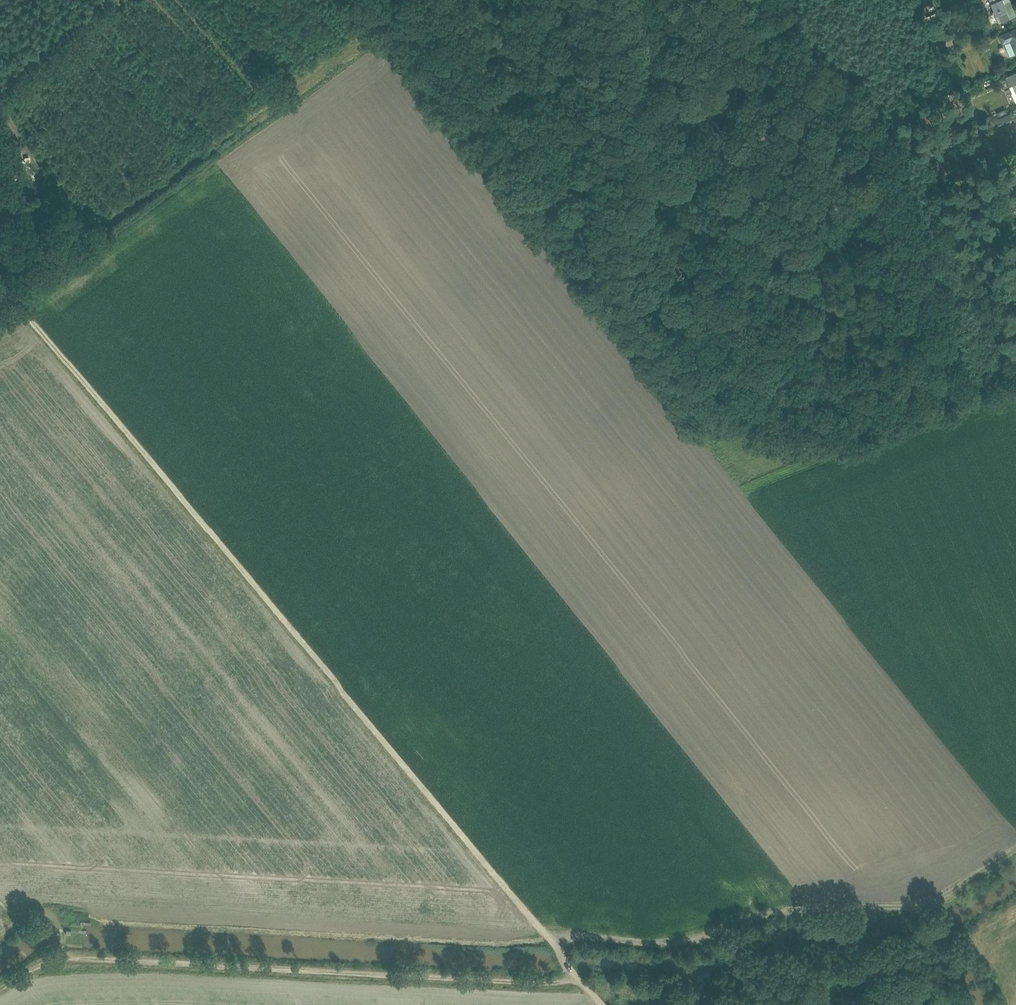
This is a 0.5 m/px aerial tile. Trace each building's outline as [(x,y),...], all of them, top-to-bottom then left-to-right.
[(1015,17),(1015,16),(1009,0),(985,0),(984,0),(987,8),(991,6),(999,23),(1010,19),(1010,20),(1015,17)] [(1015,55),(1015,30),(999,37),(1003,46),(1005,45),(1011,58),(1015,55)] [(942,36),(936,38),(940,48),(946,46),(942,36)] [(990,51),(986,42),(979,45),(983,54),(990,51)] [(953,62),(951,56),(944,58),(946,65),(953,62)] [(1006,78),(1015,104),(1015,74),(1006,78)] [(1014,122),(1011,115),(998,120),(1001,126),(1004,124),(1005,126),(1014,122)] [(1004,204),(1007,212),(1015,209),(1015,207),(1013,200),(1004,204)]
